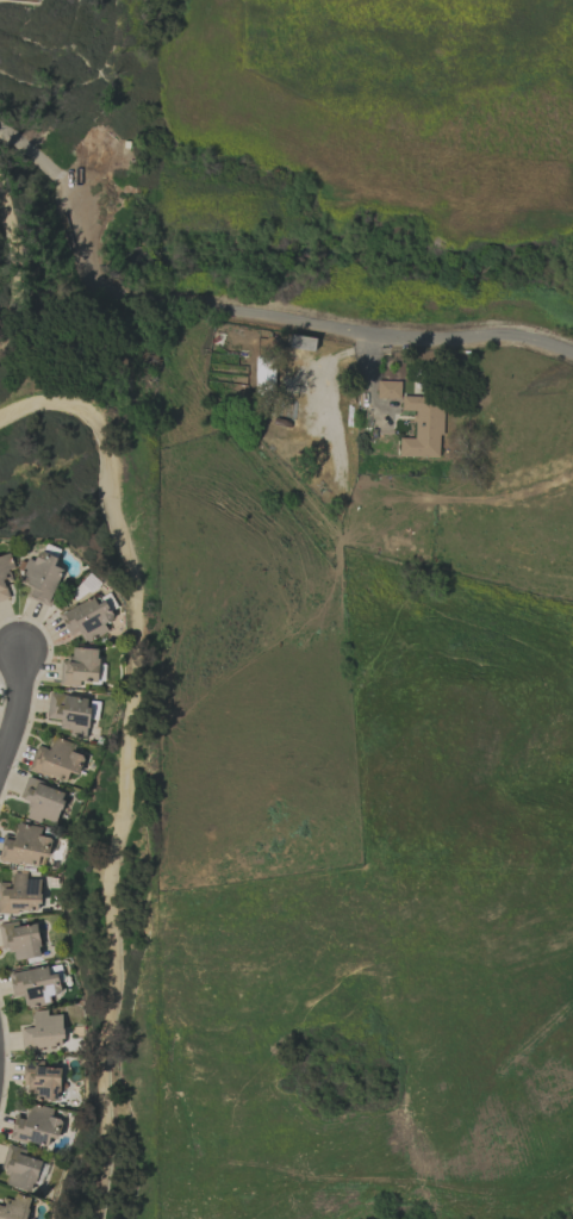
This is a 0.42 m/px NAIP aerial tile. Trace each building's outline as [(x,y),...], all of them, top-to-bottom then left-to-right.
[(377,398),(401,399),(401,381),(377,381),(377,398)] [(441,458),(443,398),(402,396),(402,410),(415,411),(414,438),(400,438),(399,457),(441,458)] [(58,558),(40,550),(35,561),(29,558),(19,581),(34,587),(29,598),(49,606),(64,569),(55,566),(58,558)] [(10,599),(3,579),(15,575),(8,554),(0,557),(0,602),(10,599)] [(71,636),(79,632),(86,644),(108,631),(105,625),(115,619),(105,601),(99,605),(93,596),(59,616),(71,636)] [(60,684),(98,685),(99,649),(72,648),(72,659),(61,659),(60,684)] [(91,699),(49,693),(46,718),(60,720),(59,732),(86,735),(91,699)] [(28,770),(67,782),(70,772),(79,774),(84,756),(72,752),(74,743),(52,737),(49,749),(36,745),(28,770)] [(56,824),(66,791),(26,779),(20,798),(32,802),(27,819),(40,823),(41,819),(56,824)] [(45,869),(52,838),(40,835),(42,828),(17,823),(13,841),(3,839),(0,852),(0,859),(45,869)] [(40,914),(41,877),(12,876),(12,883),(0,883),(0,913),(40,914)] [(17,921),(0,924),(0,934),(3,952),(13,950),(14,961),(42,956),(37,924),(18,927),(17,921)] [(8,973),(13,997),(23,995),(26,1009),(51,1004),(49,996),(62,994),(58,973),(49,975),(48,966),(8,973)] [(22,1051),(64,1048),(62,1014),(48,1015),(47,1010),(32,1011),(33,1028),(20,1029),(22,1051)] [(23,1088),(33,1088),(33,1100),(60,1101),(60,1068),(43,1067),(43,1061),(24,1061),(23,1088)] [(54,1109),(30,1104),(27,1120),(14,1118),(10,1139),(49,1147),(51,1138),(59,1140),(63,1120),(52,1117),(54,1109)] [(36,1192),(41,1160),(26,1157),(27,1150),(5,1146),(1,1171),(8,1172),(6,1187),(36,1192)] [(30,1198),(15,1194),(13,1200),(3,1198),(1,1205),(0,1205),(0,1218),(25,1218),(30,1198)]
